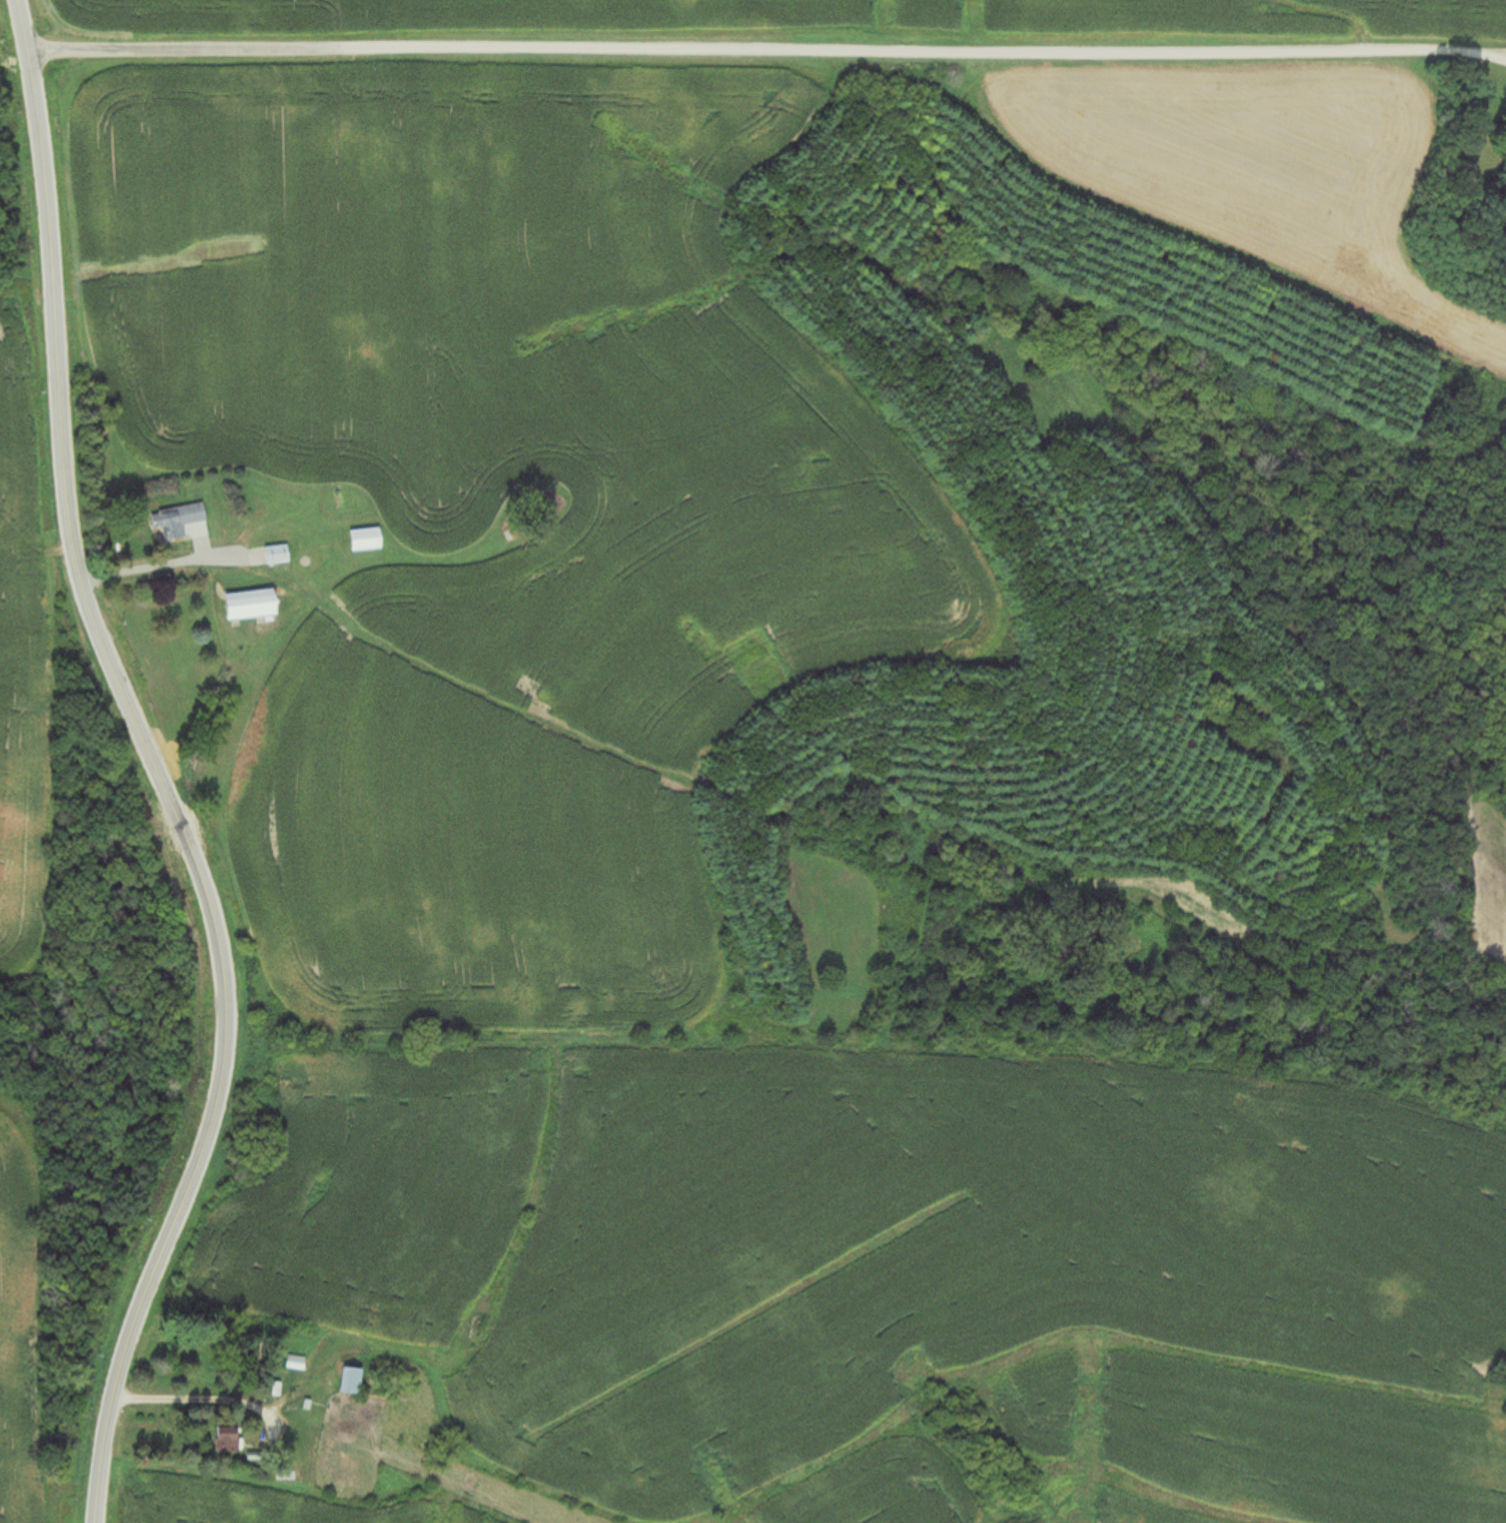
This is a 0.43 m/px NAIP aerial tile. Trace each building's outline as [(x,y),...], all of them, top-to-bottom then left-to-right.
[(147,513),(150,530),(158,529),(160,542),(182,538),(180,526),(203,522),(200,505),(147,513)] [(346,530),(346,551),(376,551),(376,530),(346,530)] [(262,547),(262,565),(286,565),(286,547),(262,547)] [(215,596),(218,622),(270,616),(267,591),(215,596)] [(301,1372),(304,1359),(285,1355),(282,1368),(301,1372)] [(358,1371),(338,1368),(334,1394),(354,1397),(358,1371)] [(235,1438),(234,1428),(212,1428),(213,1453),(241,1453),(241,1438),(235,1438)]
